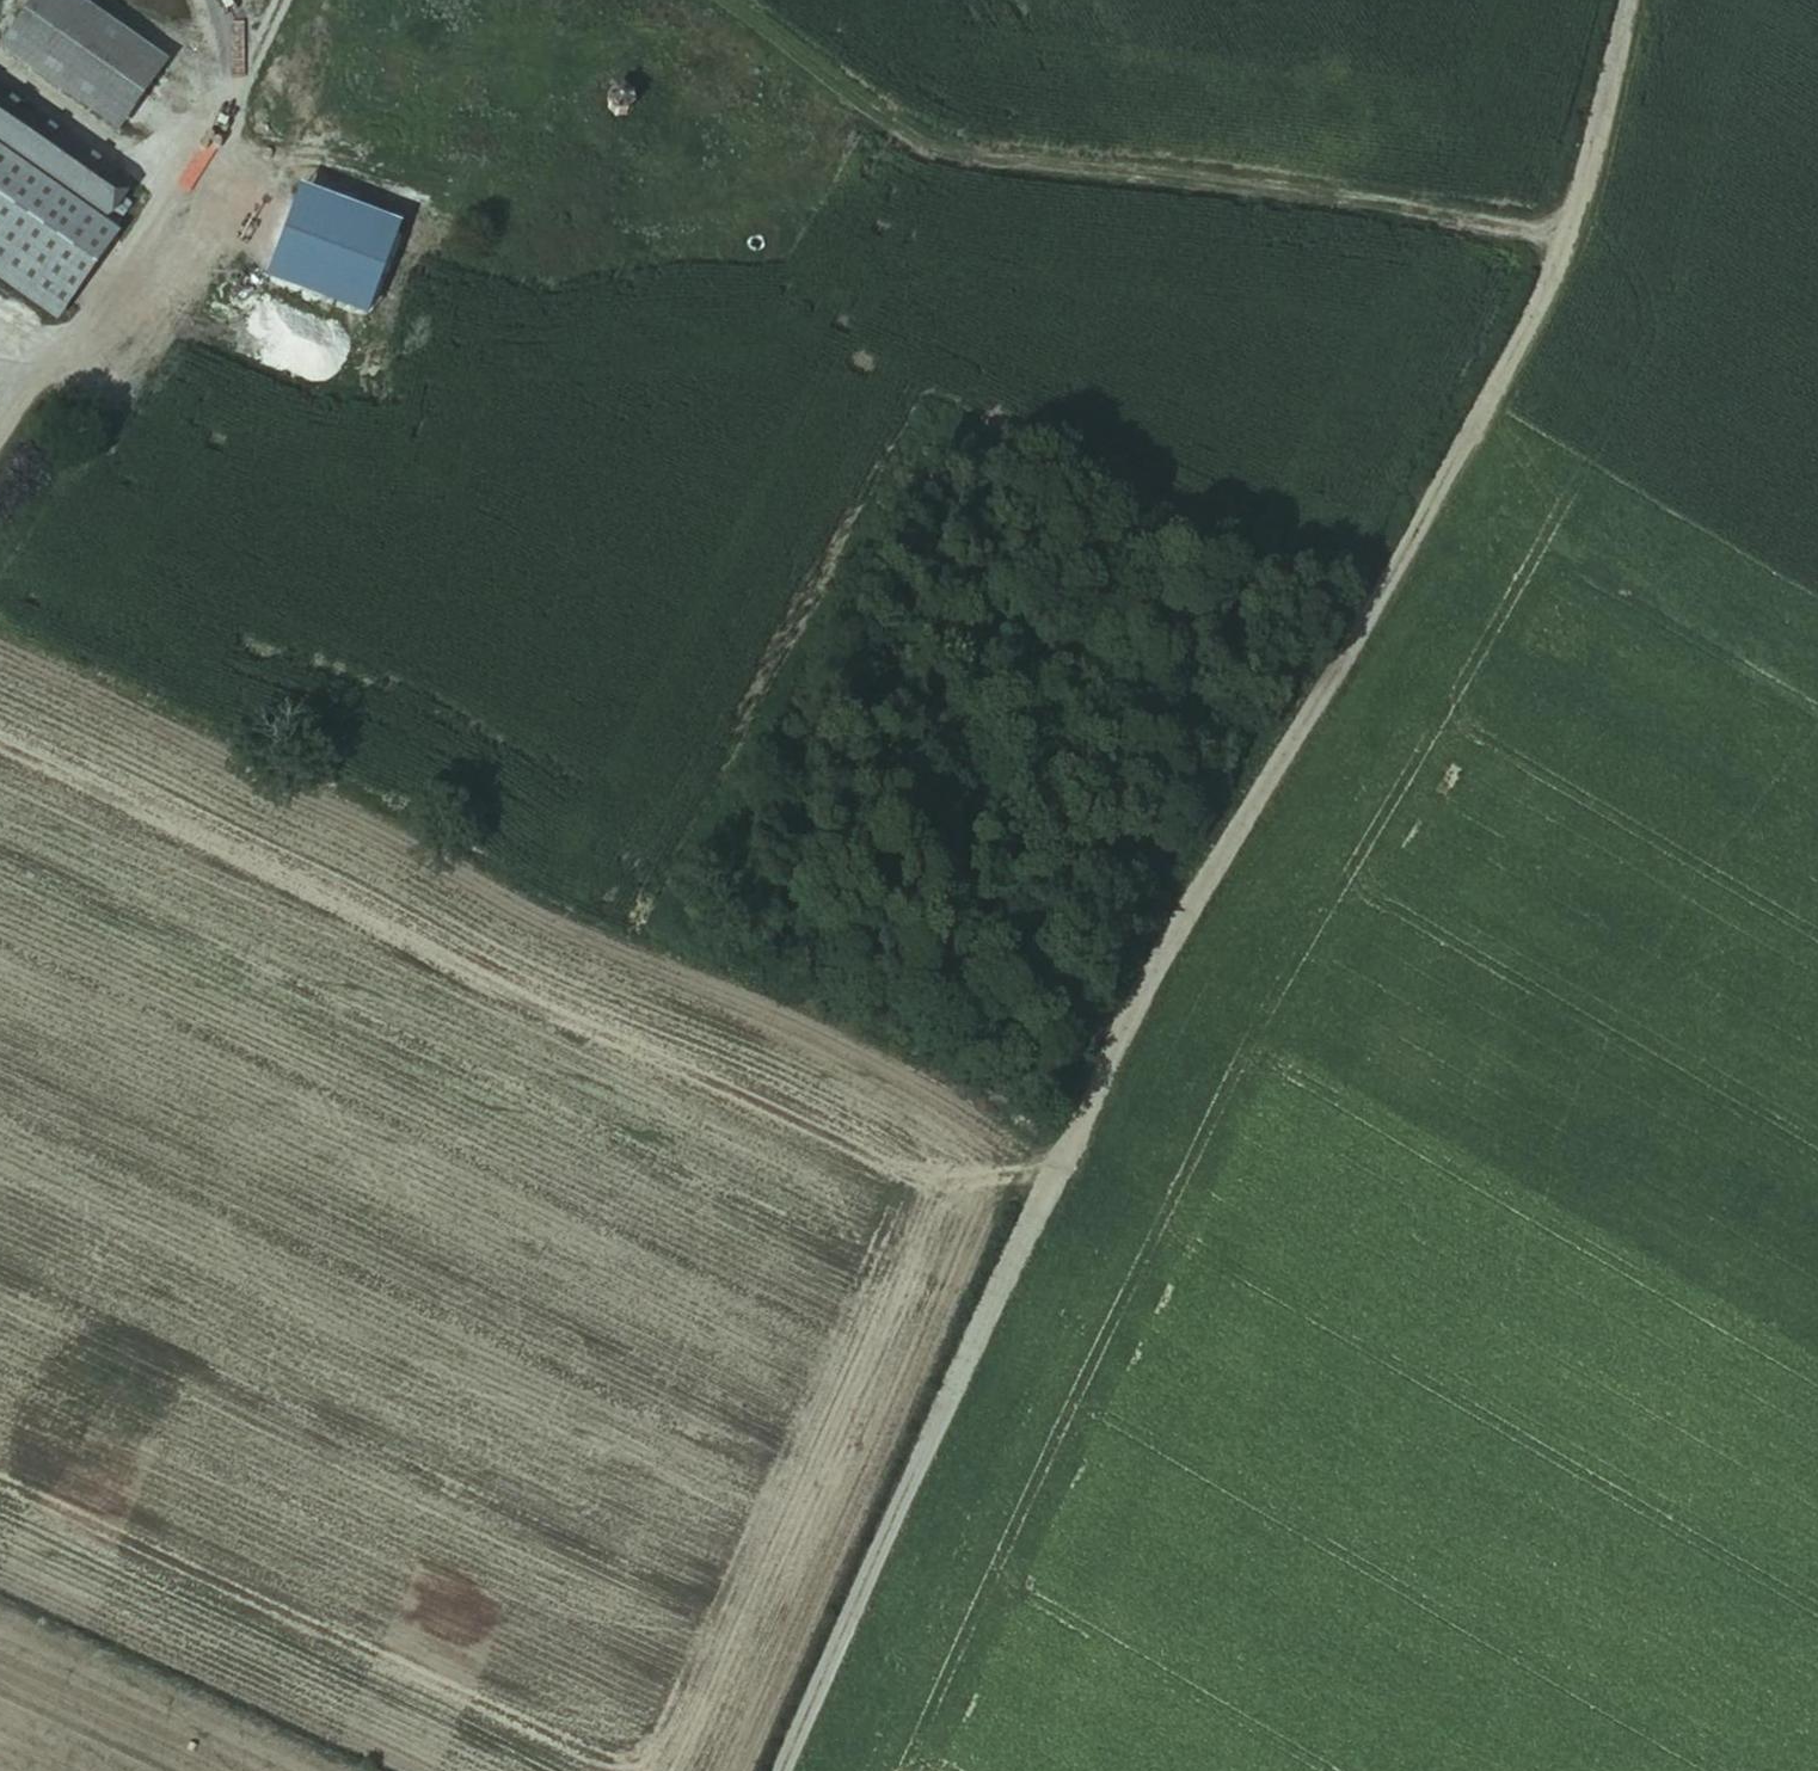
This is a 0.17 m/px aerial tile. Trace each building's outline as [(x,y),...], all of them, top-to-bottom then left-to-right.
[(115,122),(160,57),(77,0),(25,0),(0,36),(0,43),(115,122)] [(68,293),(116,223),(95,209),(120,173),(0,92),(0,246),(68,293)] [(269,289),(369,331),(407,243),(306,201),(269,289)]
